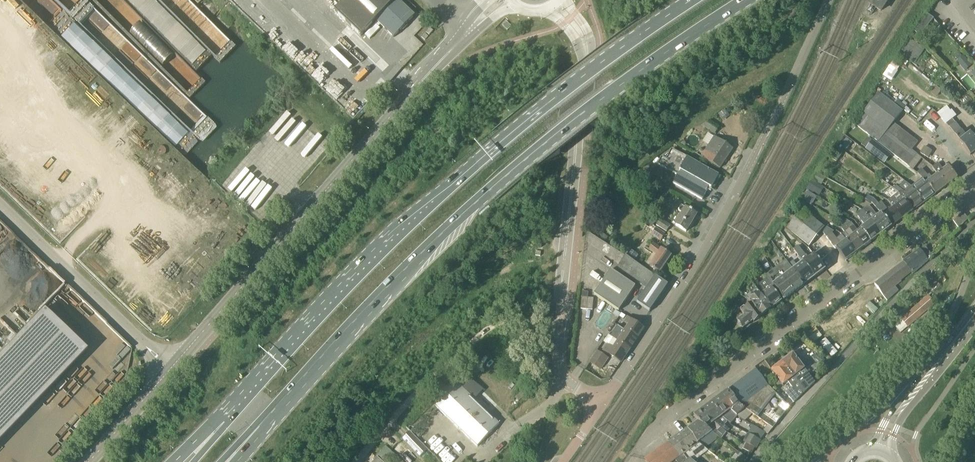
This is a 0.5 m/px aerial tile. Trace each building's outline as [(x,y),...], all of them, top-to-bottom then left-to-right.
[(318,39),(278,0),(234,0),(304,69),(323,50),(315,42),(318,39)] [(335,11),(361,36),(376,21),(394,37),(402,29),(404,30),(408,26),(407,24),(415,15),(399,0),(346,0),(335,11)] [(888,0),(873,0),(870,4),(881,11),(888,0)] [(921,36),(933,18),(928,14),(915,31),(921,36)] [(508,30),(512,26),(506,21),(502,25),(508,30)] [(910,39),(900,53),(915,64),(924,49),(910,39)] [(962,57),(958,61),(957,61),(961,66),(968,60),(964,56),(962,57)] [(310,74),(322,85),(327,80),(330,83),(334,79),(319,65),(310,74)] [(974,110),(974,104),(960,87),(953,93),(971,113),(974,110)] [(894,123),(903,111),(880,91),(879,93),(863,113),(864,113),(856,124),(908,165),(917,154),(912,150),(918,142),(894,123)] [(946,123),(956,115),(948,104),(938,112),(946,123)] [(725,109),(718,114),(723,121),(730,116),(725,109)] [(710,121),(705,127),(715,134),(719,127),(710,121)] [(949,128),(971,155),(974,152),(974,138),(971,132),(966,136),(956,123),(949,128)] [(714,136),(701,156),(720,169),(733,148),(714,136)] [(872,140),(866,148),(877,157),(883,149),(872,140)] [(929,149),(924,146),(920,153),(925,155),(929,149)] [(843,152),(838,148),(831,157),(837,161),(843,152)] [(719,175),(688,158),(672,149),(666,160),(662,157),(658,165),(679,175),(674,185),(702,200),(709,187),(711,189),(719,175)] [(938,174),(947,186),(957,178),(949,166),(944,170),(939,163),(933,167),(938,174)] [(947,186),(938,174),(932,178),(929,174),(928,175),(921,169),(917,173),(923,178),(927,182),(936,194),(947,186)] [(924,202),(936,194),(927,182),(923,178),(914,185),(912,186),(924,202)] [(808,188),(820,195),(825,186),(813,179),(808,188)] [(913,210),(924,202),(912,186),(911,186),(912,187),(909,189),(901,194),(913,210)] [(898,192),(888,200),(891,203),(902,219),(913,210),(901,194),(898,192)] [(891,203),(887,205),(884,201),(882,203),(881,202),(879,203),(876,200),(873,198),(868,195),(866,199),(872,203),(880,213),(882,212),(884,215),(892,226),(902,219),(891,203)] [(812,206),(809,204),(801,198),(796,205),(807,212),(812,206)] [(860,206),(862,210),(863,209),(882,234),(892,226),(884,215),(882,212),(880,213),(878,215),(869,204),(869,205),(868,204),(863,204),(860,206)] [(679,211),(683,213),(676,226),(686,232),(697,214),(686,208),(682,206),(679,211)] [(861,229),(871,242),(882,234),(863,209),(862,210),(861,210),(859,207),(855,210),(857,213),(857,214),(865,225),(861,228),(861,229)] [(809,246),(824,227),(802,210),(787,228),(809,246)] [(964,213),(953,220),(957,226),(968,218),(964,213)] [(660,219),(656,225),(667,232),(670,226),(660,219)] [(871,242),(861,229),(858,231),(851,221),(847,225),(864,247),(871,242)] [(847,225),(845,226),(838,222),(836,226),(843,229),(846,233),(843,236),(847,241),(847,240),(857,253),(864,247),(847,225)] [(838,240),(832,233),(834,232),(827,227),(823,232),(827,237),(836,249),(837,249),(846,261),(857,253),(847,240),(847,241),(843,236),(838,240)] [(665,234),(656,228),(651,235),(661,241),(665,234)] [(604,242),(608,236),(603,233),(599,238),(604,242)] [(658,255),(650,266),(660,273),(672,256),(662,249),(661,249),(653,244),(650,249),(658,255)] [(911,272),(913,274),(922,266),(929,260),(931,258),(935,255),(933,252),(931,254),(925,246),(904,262),(911,272)] [(803,262),(815,277),(825,269),(814,255),(808,259),(803,251),(798,255),(803,262)] [(634,261),(626,255),(617,268),(646,289),(655,276),(634,261)] [(804,285),(789,264),(786,260),(776,268),(794,292),(804,285)] [(815,277),(803,262),(798,266),(793,260),(789,264),(804,285),(815,277)] [(904,262),(898,266),(906,276),(911,272),(904,262)] [(901,280),(906,276),(898,266),(893,270),(901,280)] [(766,276),(767,278),(774,286),(784,300),(794,292),(776,268),(766,276)] [(619,311),(636,286),(611,269),(594,294),(619,311)] [(901,281),(901,280),(893,270),(887,275),(895,286),(901,281)] [(899,291),(895,286),(887,275),(881,280),(893,296),(899,291)] [(637,302),(650,311),(668,285),(655,276),(637,302)] [(761,285),(756,289),(771,309),(782,302),(772,288),(774,286),(767,278),(760,283),(761,285)] [(887,301),(893,296),(881,280),(875,284),(887,301)] [(761,317),(771,309),(756,289),(752,284),(749,288),(754,297),(750,300),(752,303),(752,304),(761,317)] [(594,298),(588,298),(589,292),(582,291),(582,297),(581,309),(593,310),(594,298)] [(929,296),(902,320),(908,327),(935,303),(929,296)] [(754,322),(761,317),(752,304),(745,308),(744,307),(740,310),(744,315),(738,320),(739,322),(738,326),(742,327),(743,328),(753,321),(754,322)] [(86,351),(44,310),(0,355),(0,441),(86,351)] [(644,328),(632,320),(627,317),(624,321),(629,325),(625,331),(636,339),(644,328)] [(728,334),(721,327),(706,341),(713,348),(728,334)] [(629,350),(636,339),(625,331),(618,341),(629,350)] [(821,343),(833,356),(838,351),(826,338),(821,343)] [(621,362),(629,350),(618,341),(613,348),(607,344),(603,350),(621,362)] [(601,369),(608,358),(598,351),(590,363),(601,369)] [(805,392),(815,383),(814,382),(809,386),(799,373),(805,368),(793,353),(782,362),(805,392)] [(823,366),(827,369),(833,362),(829,360),(823,366)] [(794,403),(805,392),(782,362),(771,370),(783,385),(788,381),(796,391),(789,397),(794,403)] [(739,404),(746,409),(768,425),(773,428),(790,407),(770,387),(756,369),(729,390),(739,404)] [(500,423),(457,382),(435,405),(478,446),(500,423)] [(742,413),(746,409),(739,404),(729,390),(721,396),(731,411),(738,416),(742,413)] [(737,416),(738,416),(731,411),(721,396),(712,402),(722,417),(728,421),(732,418),(733,419),(737,422),(737,423),(753,432),(756,427),(739,418),(737,416)] [(712,402),(704,408),(714,423),(727,432),(726,432),(727,433),(730,429),(725,426),(728,422),(728,421),(722,417),(712,402)] [(721,439),(726,432),(727,432),(714,423),(704,408),(694,415),(694,416),(695,416),(696,418),(719,436),(718,437),(721,439)] [(719,436),(696,418),(699,422),(689,429),(698,443),(702,446),(705,448),(718,437),(719,436)] [(773,428),(768,425),(763,431),(768,435),(773,428)] [(689,429),(670,443),(679,457),(684,453),(688,456),(702,446),(698,443),(689,429)] [(419,457),(427,449),(409,431),(402,439),(419,457)] [(760,440),(752,435),(747,433),(743,441),(755,448),(756,448),(760,440)] [(417,457),(401,441),(393,450),(405,461),(411,461),(417,457)] [(743,441),(742,441),(740,445),(743,446),(742,448),(752,453),(755,448),(743,441)] [(687,457),(688,456),(684,453),(679,457),(670,443),(669,443),(646,460),(647,461),(672,461),(675,459),(677,461),(694,461),(687,457)] [(383,461),(392,451),(386,446),(377,456),(383,461)] [(748,459),(738,451),(734,457),(741,461),(745,461),(748,459)]
